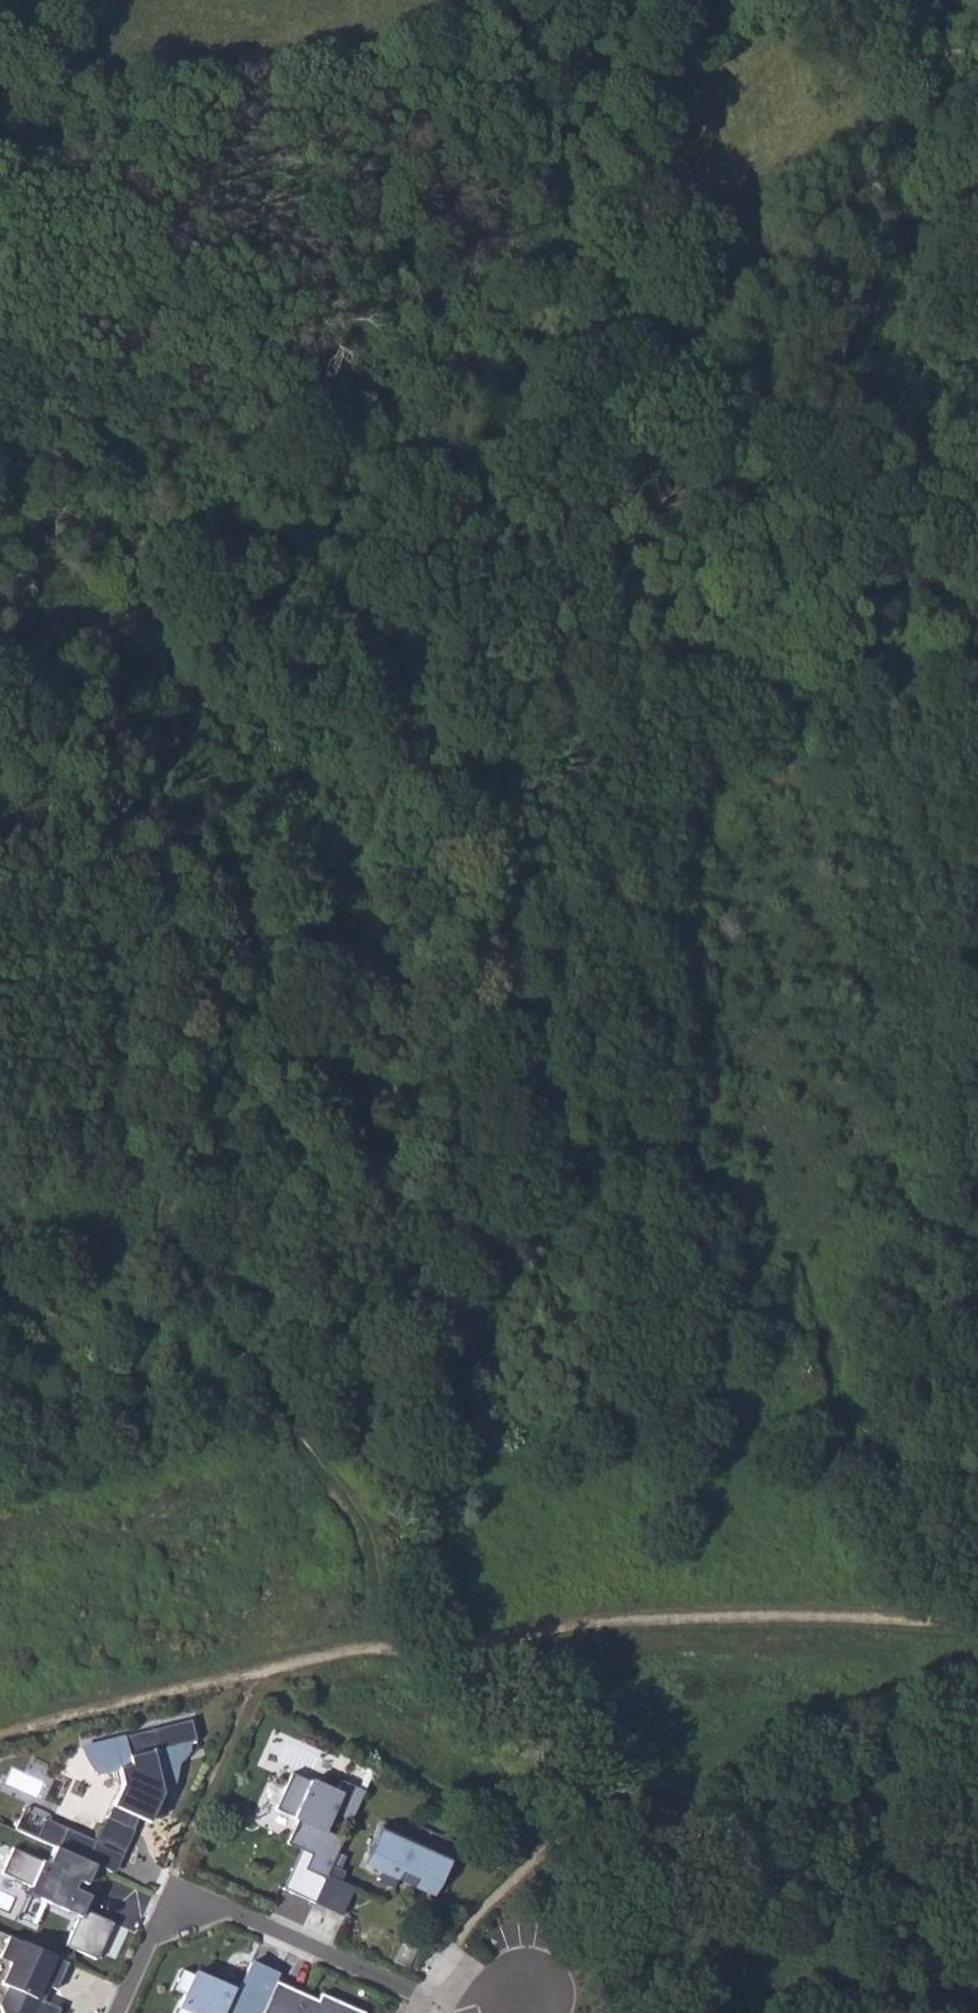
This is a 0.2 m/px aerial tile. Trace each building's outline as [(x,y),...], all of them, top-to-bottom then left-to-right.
[(103,1816),(129,1828),(143,1797),(153,1802),(159,1792),(168,1792),(175,1752),(186,1749),(186,1741),(192,1739),(187,1719),(86,1743),(93,1773),(114,1768),(118,1784),(103,1816)] [(345,1818),(358,1788),(335,1777),(329,1790),(285,1770),(269,1806),(292,1816),(280,1840),(294,1846),(304,1851),(298,1866),(292,1864),(282,1888),(308,1900),(337,1836),(319,1828),(327,1810),(345,1818)] [(20,1808),(12,1826),(55,1845),(57,1846),(66,1827),(20,1808)] [(100,1865),(113,1871),(131,1829),(129,1828),(103,1816),(92,1840),(84,1858),(100,1865)] [(433,1895),(450,1857),(381,1826),(364,1864),(433,1895)] [(92,1840),(66,1827),(57,1846),(84,1858),(92,1840)] [(55,1845),(47,1861),(12,1846),(1,1871),(29,1885),(26,1892),(78,1915),(66,1943),(98,1957),(114,1921),(88,1909),(94,1896),(74,1886),(78,1879),(86,1882),(89,1876),(95,1879),(100,1865),(84,1858),(57,1846),(55,1845)] [(304,1851),(294,1846),(276,1885),(282,1888),(292,1864),(298,1866),(304,1851)] [(9,1934),(0,1955),(10,1960),(1,1981),(9,1985),(1,2004),(4,2012),(58,2012),(61,2006),(40,1997),(46,1983),(57,1987),(68,1961),(9,1934)] [(273,1972),(245,1959),(234,1985),(232,1989),(209,1978),(189,1970),(187,1972),(176,1967),(168,1986),(179,1991),(169,2012),(232,2012),(234,2009),(243,2012),(254,2012),(269,1979),(273,1972)] [(210,1975),(209,1978),(232,1989),(234,1985),(210,1975)] [(359,2010),(315,1991),(311,1998),(269,1979),(254,2012),(255,2012),(358,2012),(359,2010)]
